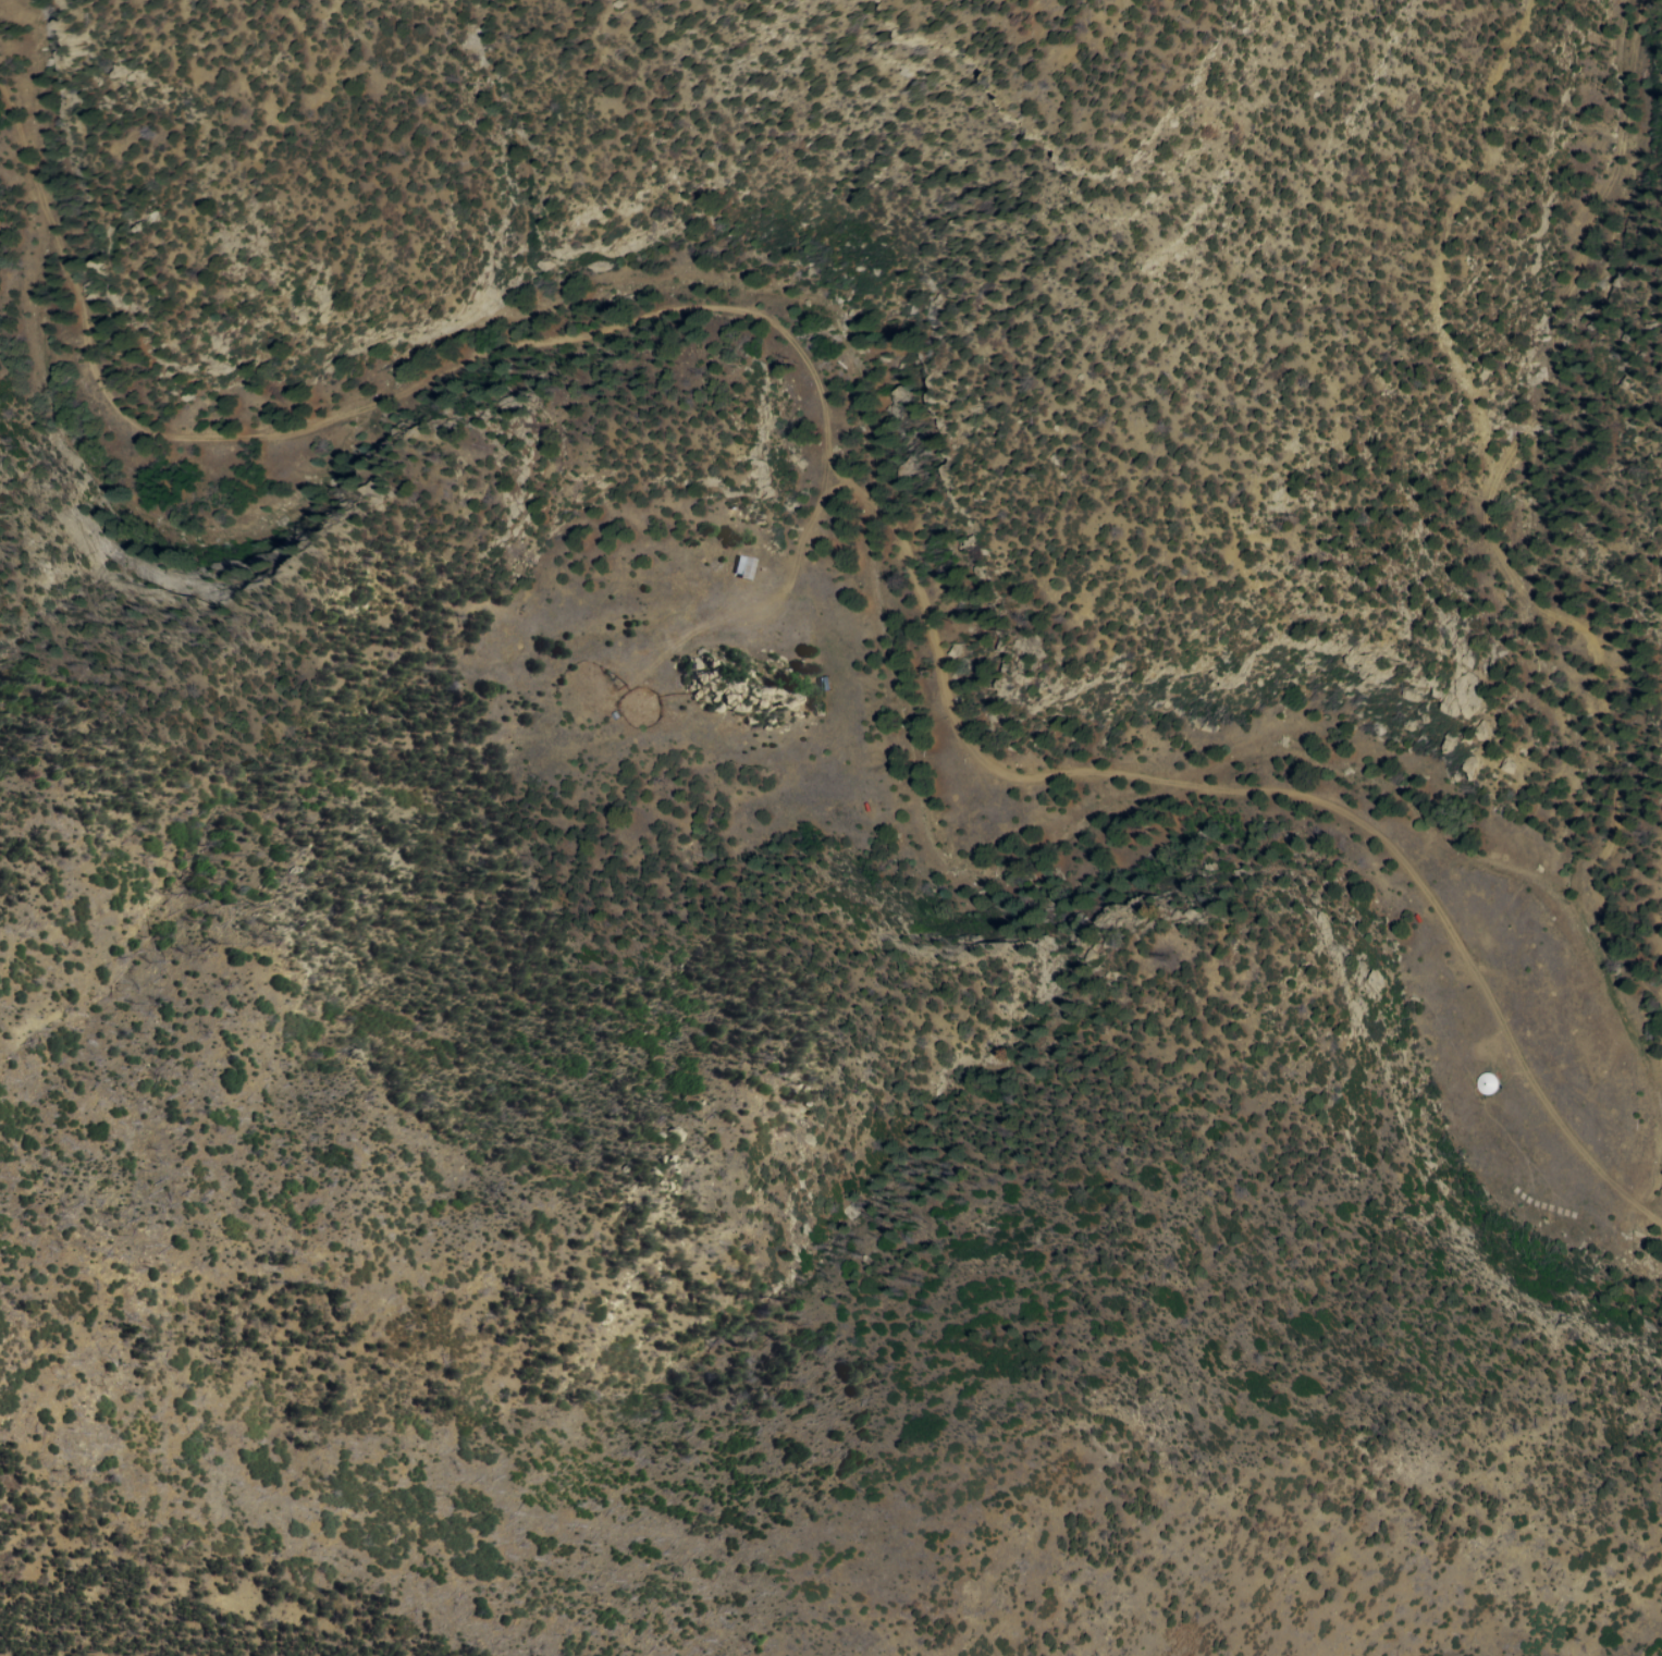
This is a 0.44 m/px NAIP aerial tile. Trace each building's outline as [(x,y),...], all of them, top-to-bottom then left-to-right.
[(755,559),(751,580),(734,577),(738,555),(755,559)] [(828,677),(832,690),(824,691),(822,678),(828,677)] [(1415,916),(1419,913),(1424,920),(1419,922),(1415,916)]
